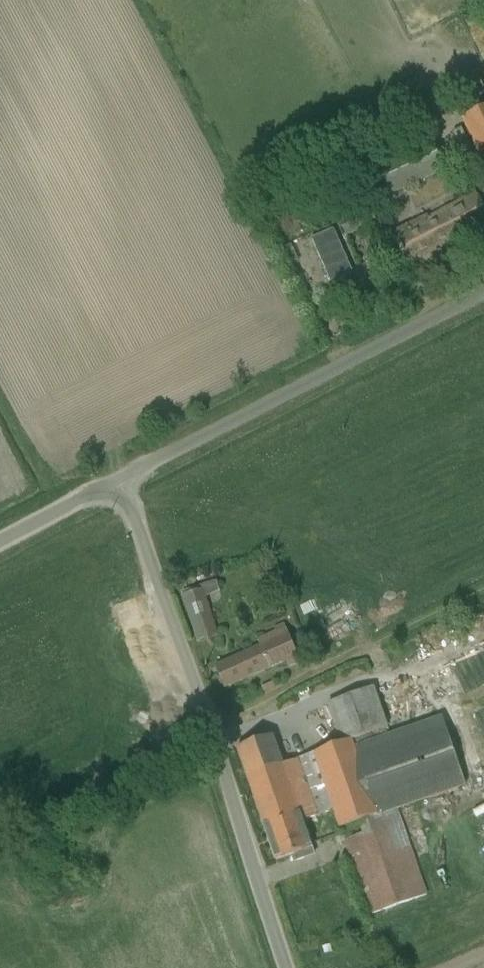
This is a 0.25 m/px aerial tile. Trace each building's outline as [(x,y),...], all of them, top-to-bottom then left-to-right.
[(462,117),(483,162),(483,107),(462,117)] [(442,170),(427,141),(378,166),(392,194),(442,170)] [(476,191),(462,199),(462,200),(430,219),(428,216),(394,233),(401,248),(399,249),(407,265),(483,225),(483,208),(476,191)] [(342,220),(349,234),(378,220),(370,205),(342,220)] [(312,239),(332,283),(354,273),(335,229),(312,239)] [(199,641),(218,635),(206,595),(221,590),(219,584),(184,595),(199,641)] [(225,688),(292,659),(302,655),(287,619),(274,625),(276,628),(258,636),(263,646),(216,666),(225,688)] [(372,686),(324,702),(337,740),(386,723),(372,686)] [(441,715),(356,744),(380,815),(465,786),(441,715)] [(338,830),(377,817),(351,740),(289,762),(278,730),(238,744),(277,858),(315,844),(306,818),(331,809),(338,830)] [(401,821),(343,842),(369,916),(427,896),(401,821)]
